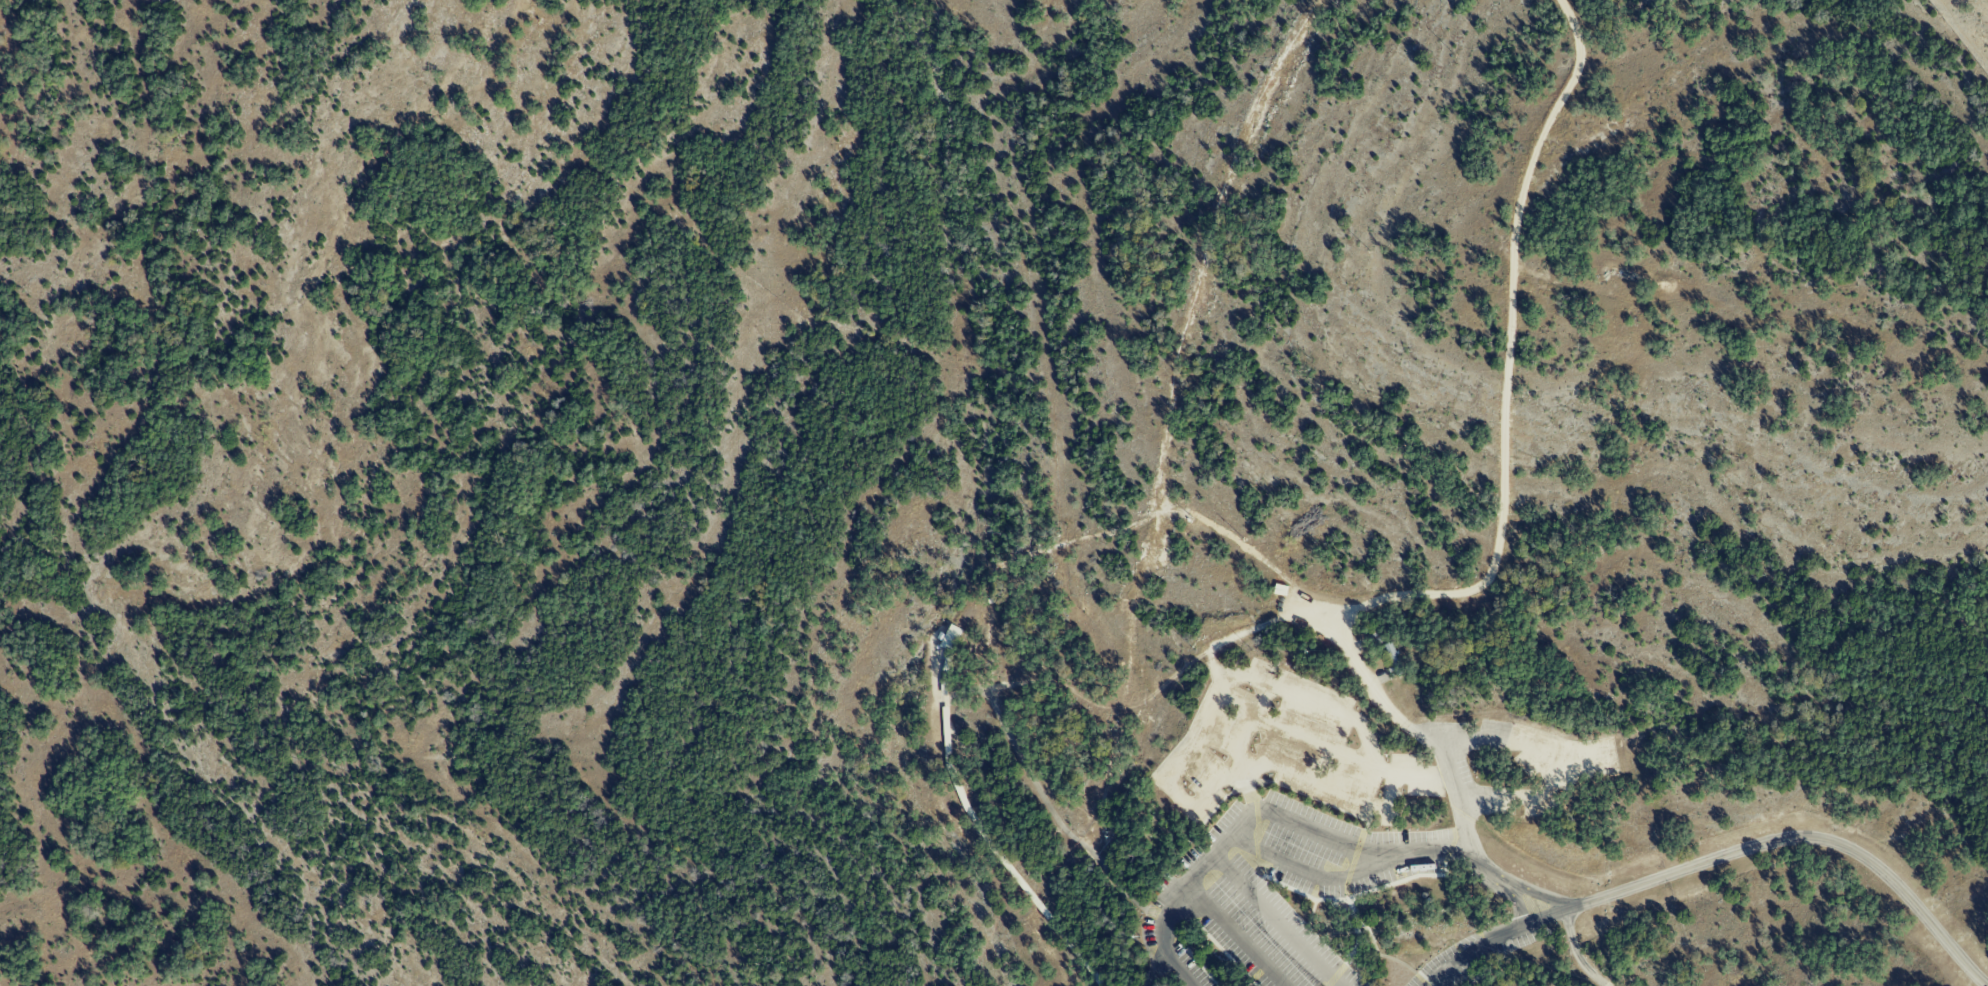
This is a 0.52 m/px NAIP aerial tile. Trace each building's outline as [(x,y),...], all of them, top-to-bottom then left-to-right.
[(940,645),(952,650),(962,629),(950,623),(940,645)] [(1384,644),(1392,665),(1400,662),(1392,641),(1384,644)]
